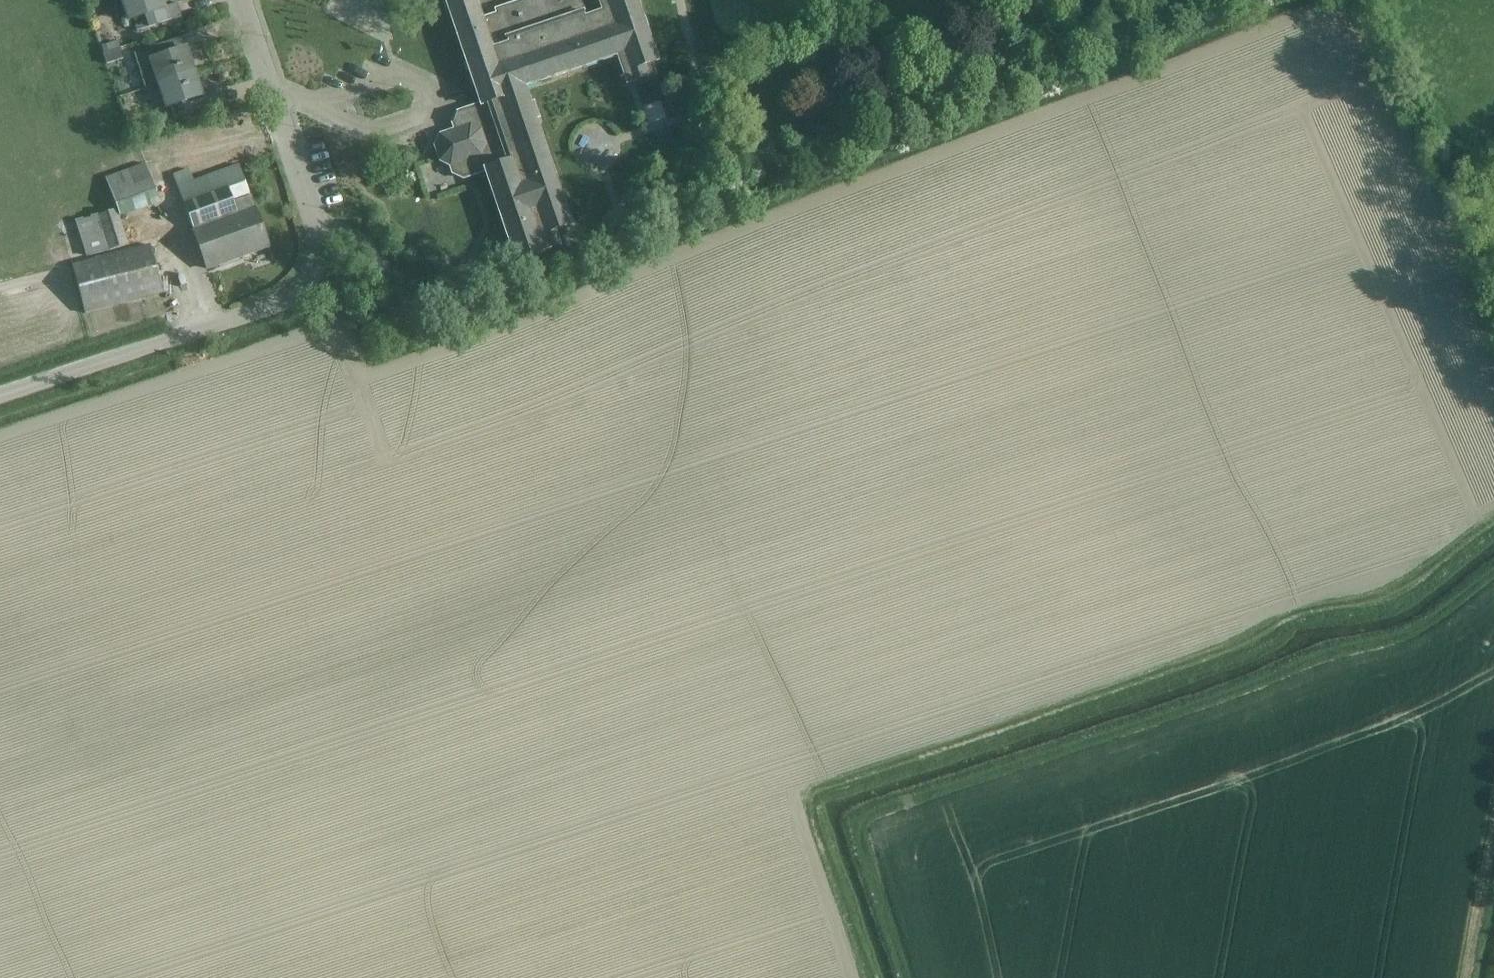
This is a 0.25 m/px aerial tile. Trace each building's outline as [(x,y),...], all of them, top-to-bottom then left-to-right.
[(130,20),(133,19),(137,31),(182,16),(177,3),(164,8),(161,0),(123,0),(130,20)] [(435,145),(440,161),(450,166),(453,173),(464,178),(486,171),(516,261),(559,246),(554,231),(571,225),(535,121),(538,120),(533,104),(530,105),(524,87),(617,55),(627,84),(655,75),(651,64),(657,62),(636,0),(526,0),(497,10),(498,14),(482,19),(475,0),(446,0),(481,105),(460,112),(465,126),(440,135),(435,145)] [(160,84),(194,72),(187,50),(200,46),(196,33),(151,47),(155,59),(152,60),(160,84)] [(104,53),(121,48),(119,41),(102,46),(104,53)] [(121,48),(104,53),(107,64),(124,59),(121,48)] [(194,72),(160,84),(167,107),(171,106),(175,118),(219,103),(215,90),(201,95),(194,72)] [(161,110),(165,125),(175,121),(170,107),(161,110)] [(160,202),(146,163),(105,178),(119,216),(160,202)] [(173,175),(207,269),(269,246),(251,199),(252,199),(239,165),(194,181),(189,169),(173,175)] [(76,222),(87,257),(127,245),(117,210),(76,222)] [(164,293),(151,245),(73,265),(85,313),(164,293)]
